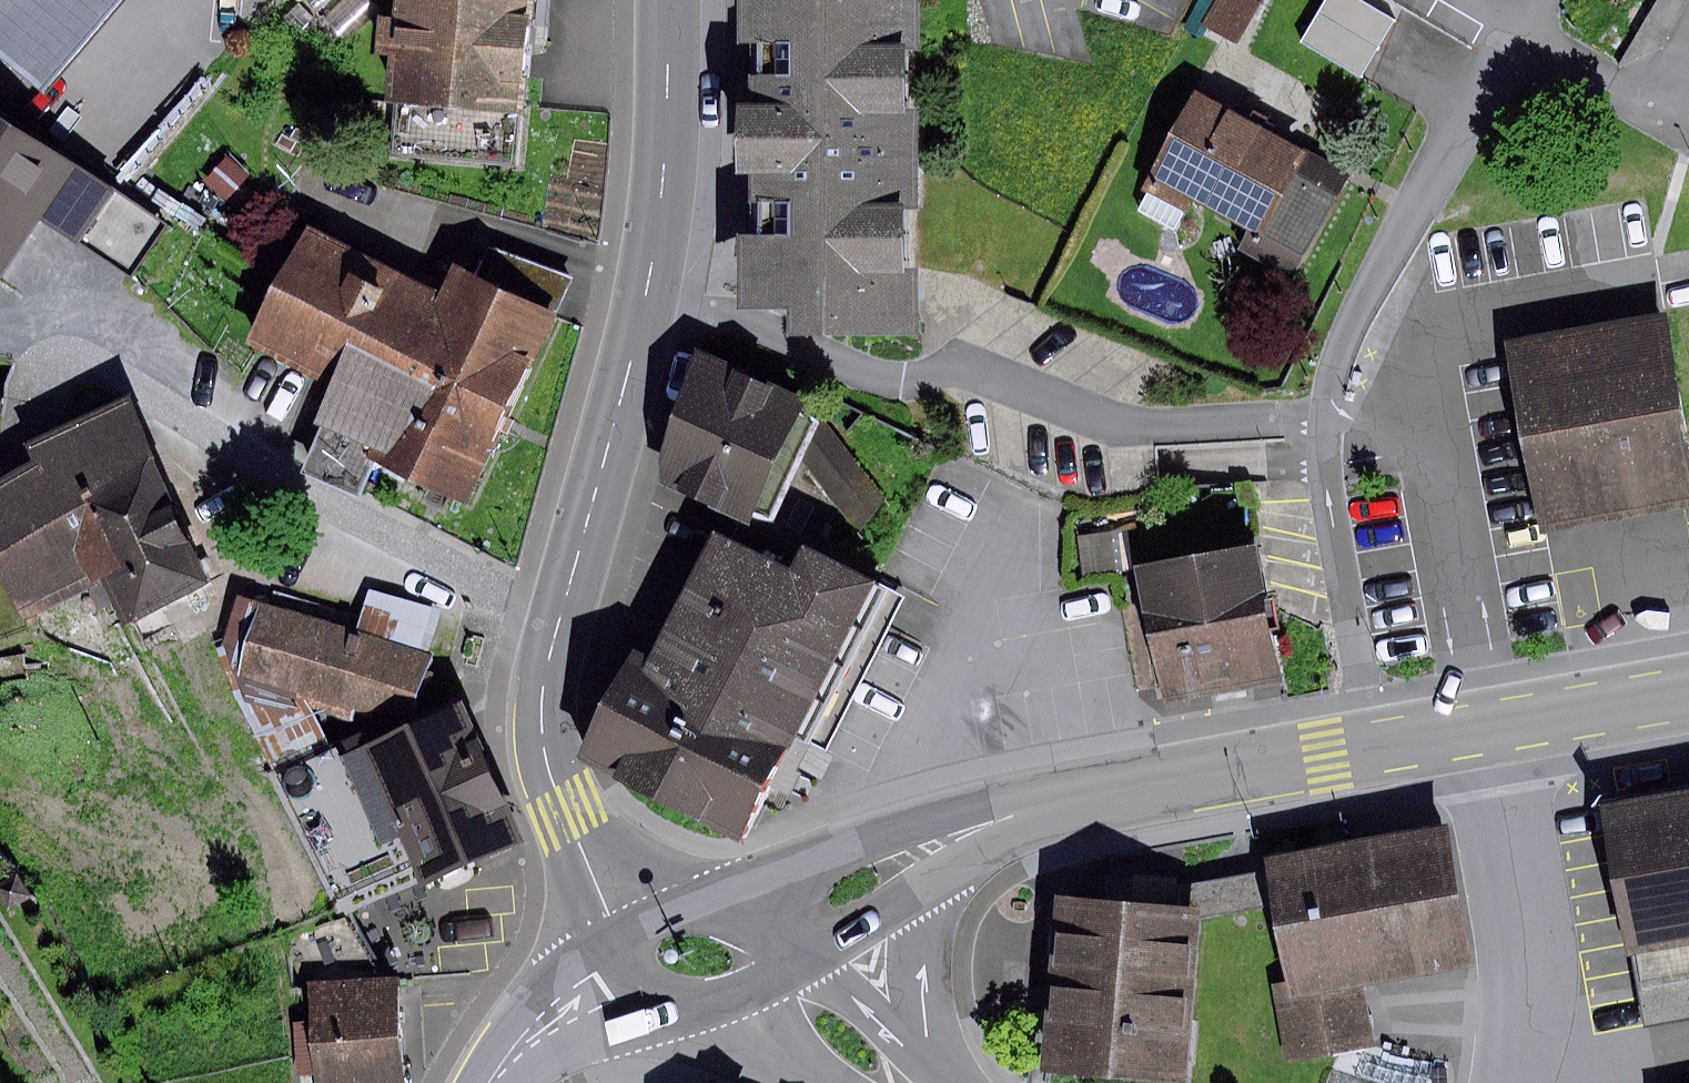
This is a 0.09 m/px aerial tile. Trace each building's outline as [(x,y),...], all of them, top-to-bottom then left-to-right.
[(40,90),(117,0),(0,0),(0,56),(40,90)] [(396,19),(377,17),(374,57),(390,58),(382,160),(515,170),(529,0),(398,0),(396,19)] [(733,99),(723,99),(722,170),(732,172),(732,309),(775,309),(775,340),(910,340),(910,0),(733,0),(733,99)] [(1202,20),(1234,39),(1257,0),(1215,0),(1202,20)] [(1330,25),(1385,46),(1395,20),(1344,0),(1340,0),(1330,25)] [(1348,174),(1193,92),(1147,178),(1246,231),(1235,250),(1291,280),(1348,174)] [(0,118),(0,285),(54,203),(87,224),(110,190),(0,118)] [(230,153),(205,178),(226,200),(251,174),(230,153)] [(439,300),(305,223),(269,287),(502,406),(571,278),(488,247),(472,274),(455,265),(439,300)] [(502,406),(269,287),(238,340),(329,380),(307,421),(316,426),(298,468),(354,497),(368,460),(462,501),(502,406)] [(1511,345),(1544,532),(1688,506),(1688,450),(1665,318),(1511,345)] [(805,398),(697,349),(672,417),(663,482),(752,524),(757,513),(769,518),(815,420),(799,412),(805,398)] [(0,484),(0,574),(24,618),(107,572),(73,497),(154,460),(130,400),(29,446),(37,462),(0,484)] [(825,421),(806,463),(859,532),(886,499),(825,421)] [(210,583),(154,460),(73,497),(107,572),(129,620),(210,583)] [(813,566),(727,520),(589,748),(744,837),(792,737),(814,742),(902,579),(827,539),(813,566)] [(1115,532),(1078,536),(1082,577),(1119,573),(1115,532)] [(1259,542),(1137,563),(1162,711),(1284,690),(1259,542)] [(433,654),(236,596),(223,641),(241,690),(312,709),(352,720),(354,709),(365,711),(389,712),(416,706),(433,654)] [(312,709),(241,690),(275,768),(329,745),(312,709)] [(275,768),(269,771),(333,919),(348,912),(520,839),(463,707),(368,747),(361,732),(329,745),(275,768)] [(1621,813),(1651,1009),(1688,1005),(1688,803),(1621,813)] [(1442,831),(1258,864),(1260,873),(1266,904),(1280,981),(1269,983),(1284,1063),(1377,1046),(1367,987),(1468,969),(1442,831)] [(0,885),(0,891),(12,911),(33,897),(18,873),(0,885)] [(1175,885),(1173,908),(1194,910),(1193,919),(1266,904),(1260,873),(1175,885)] [(1054,898),(1039,1071),(1174,1082),(1178,1082),(1193,919),(1194,910),(1173,908),(1054,898)] [(313,986),(388,982),(348,912),(333,919),(285,937),(290,987),(313,986)] [(313,986),(319,1082),(404,1082),(398,981),(388,982),(313,986)]
